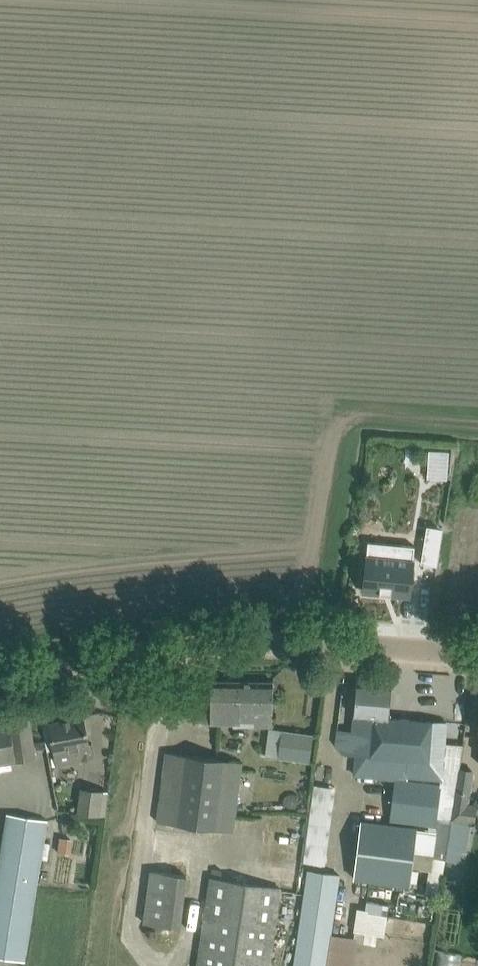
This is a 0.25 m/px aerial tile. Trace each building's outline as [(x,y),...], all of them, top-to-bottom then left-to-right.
[(426,529),(421,563),(437,566),(443,532),(426,529)] [(380,593),(381,593),(382,585),(391,586),(390,593),(391,594),(392,592),(410,594),(415,546),(397,544),(397,545),(369,542),(368,555),(367,555),(364,589),(380,591),(380,593)] [(274,681),(194,681),(194,722),(210,722),(210,726),(273,727),(274,681)] [(359,725),(354,773),(382,776),(381,778),(397,780),(393,820),(436,824),(442,767),(446,723),(389,718),(392,685),(357,682),(355,702),(353,724),(359,725)] [(50,722),(43,723),(49,751),(55,750),(58,765),(95,758),(92,743),(89,744),(83,716),(50,722)] [(13,761),(18,760),(35,757),(32,738),(29,718),(9,722),(9,721),(0,722),(0,771),(14,769),(13,761)] [(283,733),(280,758),(310,760),(313,736),(283,733)] [(158,820),(229,829),(238,762),(166,752),(158,820)] [(459,769),(442,767),(436,824),(436,829),(417,827),(412,867),(429,869),(426,891),(441,894),(442,881),(445,861),(446,859),(451,820),(459,769)] [(470,822),(473,823),(476,805),(468,804),(473,771),(459,769),(451,820),(470,822)] [(326,863),(335,787),(312,784),(302,861),(326,863)] [(79,813),(100,815),(103,790),(82,788),(79,813)] [(0,864),(0,958),(24,962),(47,820),(8,814),(0,864)] [(354,879),(410,886),(412,867),(417,827),(362,820),(354,879)] [(451,820),(446,859),(456,861),(463,862),(469,822),(451,820)] [(445,861),(442,881),(453,883),(456,861),(446,859),(445,861)] [(310,864),(296,965),(328,965),(333,934),(342,868),(310,864)] [(188,876),(149,871),(142,922),(181,927),(188,876)] [(281,888),(212,879),(200,965),(270,965),(281,888)] [(360,909),(356,930),(384,935),(388,915),(360,909)] [(333,934),(328,965),(352,965),(356,937),(333,934)]
